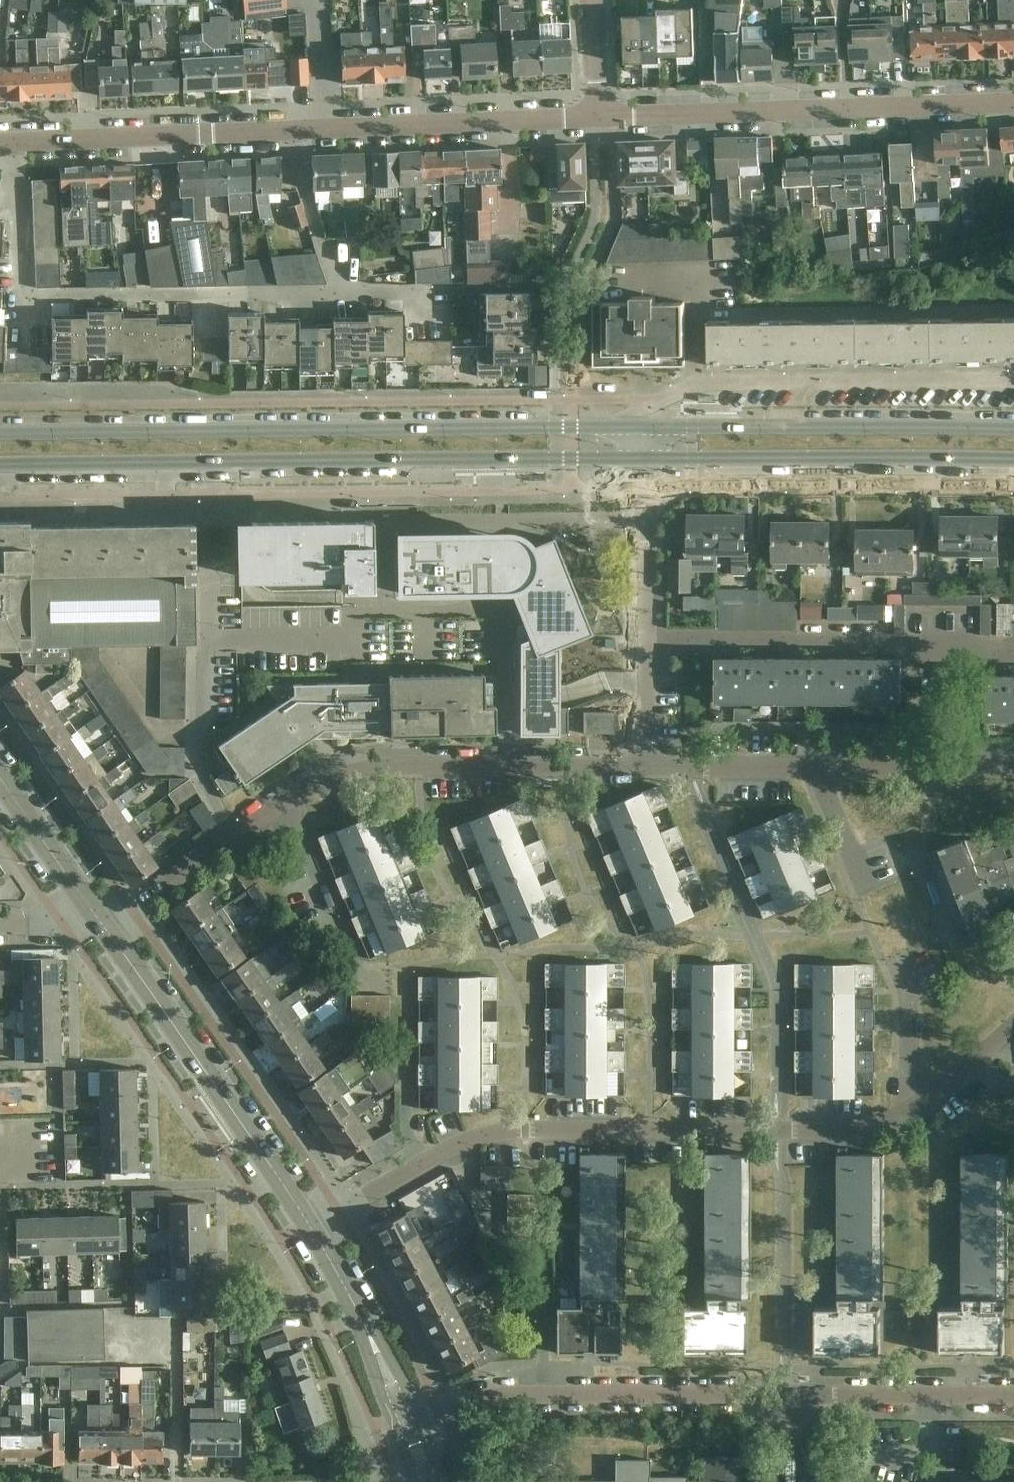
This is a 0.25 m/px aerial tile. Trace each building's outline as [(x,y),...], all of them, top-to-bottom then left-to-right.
[(8,7),(8,9),(29,11),(30,0),(9,0),(8,7)] [(244,13),(245,20),(286,15),(285,8),(286,8),(285,0),(243,0),(244,13)] [(701,60),(702,80),(717,80),(717,82),(741,81),(740,61),(739,42),(742,15),(744,0),(710,0),(708,9),(703,9),(703,31),(702,31),(702,60),(701,60)] [(936,0),(919,0),(919,3),(923,3),(924,27),(913,27),(914,59),(936,58),(935,24),(937,24),(936,0)] [(935,24),(936,58),(960,57),(957,0),(947,0),(948,24),(937,24),(935,24)] [(960,57),(960,59),(986,58),(985,23),(970,23),(969,0),(957,0),(960,57)] [(1000,22),(985,23),(986,58),(1013,57),(1013,55),(1010,0),(999,0),(1000,22)] [(163,3),(151,3),(152,23),(155,93),(178,92),(177,59),(166,60),(165,38),(163,3)] [(499,5),(501,31),(525,30),(524,13),(511,13),(510,5),(499,5)] [(394,47),(391,6),(379,6),(381,28),(382,48),(384,81),(405,80),(403,47),(394,47)] [(801,9),(798,7),(783,7),(783,21),(784,47),(796,46),(797,64),(811,64),(811,72),(819,72),(816,18),(801,18),(801,9)] [(693,8),(676,9),(677,56),(695,56),(693,8)] [(660,63),(658,9),(658,15),(641,16),(643,63),(660,63)] [(677,56),(676,9),(658,9),(660,63),(661,63),(661,57),(677,56)] [(47,32),(58,32),(58,12),(48,12),(47,32)] [(68,12),(58,12),(58,32),(68,33),(68,12)] [(625,64),(643,63),(641,16),(624,16),(624,17),(616,17),(616,37),(624,37),(625,64)] [(892,23),(872,24),(874,70),(881,69),(881,61),(894,60),(894,42),(905,42),(904,16),(891,17),(892,23)] [(212,50),(213,56),(214,81),(208,82),(209,91),(244,89),(242,43),(242,39),(241,20),(233,21),(232,17),(210,18),(210,22),(201,23),(202,41),(212,50)] [(838,26),(837,17),(816,18),(819,72),(826,72),(826,63),(839,62),(838,26)] [(872,24),(871,18),(850,19),(851,25),(852,62),(866,61),(866,70),(874,70),(872,24)] [(155,93),(152,23),(139,23),(141,39),(142,62),(131,62),(132,95),(155,93)] [(410,25),(410,31),(411,51),(423,50),(424,80),(451,79),(449,55),(449,47),(436,48),(435,24),(410,25)] [(448,27),(449,47),(449,55),(461,54),(463,78),(495,76),(494,44),(474,45),(474,26),(448,27)] [(743,27),(744,61),(745,81),(762,80),(774,79),(772,40),(763,40),(763,27),(743,27)] [(115,31),(116,46),(112,47),(112,60),(85,61),(86,87),(99,86),(99,96),(127,95),(125,46),(125,31),(115,31)] [(364,82),(361,33),(339,34),(342,83),(364,82)] [(371,33),(361,33),(364,82),(384,81),(382,48),(372,48),(371,33)] [(190,35),(179,35),(182,92),(209,91),(208,82),(214,81),(213,56),(194,57),(194,49),(191,49),(190,35)] [(60,65),(58,38),(47,39),(50,98),(71,97),(71,92),(82,92),(81,64),(60,65)] [(28,49),(27,39),(15,40),(15,49),(16,67),(8,67),(10,100),(30,99),(29,66),(28,49)] [(50,98),(47,39),(36,39),(37,66),(29,66),(30,99),(50,98)] [(568,39),(541,40),(543,74),(570,72),(568,39)] [(543,74),(541,40),(512,42),(514,75),(543,74)] [(265,42),(242,43),(244,89),(267,87),(267,86),(266,60),(265,42)] [(307,58),(266,60),(267,87),(299,85),(309,85),(307,58)] [(10,100),(8,67),(0,67),(0,101),(10,100)] [(1004,147),(1004,153),(1013,152),(1013,126),(1002,128),(1004,147)] [(990,148),(989,128),(962,129),(963,153),(960,153),(961,163),(961,166),(964,220),(976,219),(974,177),(1007,176),(1002,148),(990,148)] [(963,153),(962,129),(936,130),(938,180),(939,199),(950,198),(949,163),(961,163),(960,153),(963,153)] [(914,181),(938,180),(936,130),(912,131),(913,143),(914,181)] [(774,161),(773,137),(739,139),(743,217),(754,216),(752,189),(765,189),(764,173),(760,173),(760,161),(774,161)] [(717,139),(717,140),(719,176),(729,176),(732,224),(744,224),(743,217),(739,139),(739,138),(717,139)] [(708,155),(708,140),(688,141),(689,156),(708,155)] [(675,171),(674,143),(674,142),(647,143),(649,183),(675,182),(676,195),(690,194),(689,170),(675,171)] [(647,143),(621,144),(620,144),(622,184),(649,183),(647,143)] [(914,181),(913,143),(891,144),(893,182),(902,181),(903,208),(915,207),(915,204),(914,181)] [(587,201),(585,151),(585,145),(561,146),(561,151),(549,152),(550,170),(551,203),(564,202),(587,201)] [(501,184),(500,148),(463,150),(465,199),(466,206),(467,238),(490,237),(489,209),(496,209),(496,184),(501,184)] [(465,199),(463,150),(441,151),(443,200),(465,199)] [(443,200),(441,151),(420,152),(423,197),(429,197),(429,196),(433,196),(433,206),(443,205),(443,200)] [(423,197),(420,152),(398,153),(400,186),(415,185),(416,204),(416,208),(424,208),(423,197)] [(885,185),(884,152),(863,153),(866,207),(886,205),(885,185)] [(400,186),(398,153),(374,154),(375,185),(375,187),(400,186)] [(866,207),(863,153),(844,155),(847,208),(866,207)] [(343,206),(342,186),(341,154),(312,155),(313,190),(329,190),(330,220),(344,220),(343,206)] [(363,154),(341,154),(342,186),(375,185),(374,154),(363,154)] [(847,208),(844,155),(812,156),(813,185),(832,184),(833,200),(838,200),(838,209),(847,208)] [(813,185),(812,156),(783,158),(784,167),(775,167),(777,200),(788,200),(787,186),(793,186),(794,202),(805,201),(806,220),(821,219),(821,208),(814,209),(813,185)] [(280,157),(255,158),(256,178),(256,194),(260,218),(270,218),(270,204),(267,204),(267,193),(281,193),(280,157)] [(249,159),(225,160),(227,194),(228,212),(252,211),(250,179),(249,159)] [(227,194),(225,160),(202,161),(203,195),(227,194)] [(204,203),(203,195),(202,161),(178,162),(180,197),(193,196),(194,219),(170,221),(175,244),(184,287),(216,286),(210,255),(205,222),(204,213),(204,203)] [(135,200),(134,164),(109,166),(110,200),(110,204),(110,214),(122,213),(121,200),(134,199),(134,200),(135,200)] [(110,200),(109,166),(84,167),(86,230),(88,230),(89,246),(113,245),(110,221),(99,222),(98,211),(91,211),(91,200),(110,200)] [(86,230),(84,167),(60,168),(63,247),(89,246),(88,230),(86,230)] [(56,180),(32,181),(32,193),(57,193),(56,180)] [(57,204),(57,193),(32,193),(33,205),(57,204)] [(308,225),(301,203),(288,208),(294,229),(308,225)] [(915,207),(916,221),(940,220),(939,203),(915,204),(915,207)] [(58,216),(57,204),(33,205),(33,217),(58,216)] [(358,219),(357,206),(343,206),(344,220),(345,237),(359,236),(358,219)] [(58,228),(58,216),(33,217),(33,229),(58,228)] [(421,217),(401,219),(401,231),(422,229),(421,217)] [(896,258),(910,257),(909,225),(894,225),(896,258)] [(59,240),(58,228),(33,229),(34,241),(59,240)] [(794,235),(774,237),(775,256),(795,255),(794,235)] [(702,260),(701,236),(689,237),(690,261),(702,260)] [(713,236),(701,236),(702,260),(715,260),(714,238),(713,236)] [(744,236),(714,238),(715,260),(746,258),(744,236)] [(490,237),(467,238),(467,255),(490,255),(490,237)] [(678,261),(677,237),(665,238),(666,262),(678,261)] [(690,261),(689,237),(677,237),(678,261),(690,261)] [(654,262),(653,238),(641,239),(642,263),(654,262)] [(666,262),(665,238),(653,238),(654,262),(666,262)] [(630,263),(629,239),(617,240),(607,264),(630,263)] [(642,263),(641,239),(629,239),(630,263),(642,263)] [(59,251),(59,240),(34,241),(34,252),(59,251)] [(184,287),(175,244),(145,250),(147,260),(152,283),(152,287),(184,287)] [(890,245),(871,248),(872,260),(891,258),(890,245)] [(414,270),(445,266),(442,248),(412,252),(414,270)] [(872,260),(871,248),(860,249),(862,261),(872,260)] [(852,249),(828,253),(831,272),(855,269),(852,249)] [(60,263),(59,251),(34,252),(35,264),(60,263)] [(224,253),(210,255),(216,286),(230,286),(224,253)] [(270,257),(271,259),(277,285),(326,284),(316,253),(270,257)] [(277,285),(271,259),(244,262),(246,285),(277,285)] [(152,283),(147,260),(124,265),(129,288),(152,283)] [(60,275),(60,263),(35,264),(35,276),(60,275)] [(445,266),(414,270),(416,284),(451,284),(450,265),(445,266)] [(61,287),(60,275),(35,276),(36,288),(61,287)] [(529,294),(529,293),(481,294),(481,295),(484,295),(484,312),(526,312),(529,312),(529,311),(521,311),(521,306),(526,306),(526,294),(529,294)] [(685,366),(685,302),(662,302),(662,308),(656,308),(656,296),(634,296),(634,302),(593,303),(594,367),(636,367),(636,360),(654,360),(654,367),(685,366)] [(70,316),(70,360),(87,360),(87,363),(88,363),(87,309),(87,319),(70,319),(70,316)] [(105,357),(105,309),(104,309),(104,312),(88,312),(88,309),(87,309),(88,363),(88,354),(105,353),(105,357)] [(105,312),(105,309),(105,357),(106,356),(106,353),(122,353),(122,364),(123,364),(122,309),(121,309),(121,312),(105,312)] [(122,309),(123,364),(123,360),(139,360),(139,364),(140,364),(139,315),(139,318),(123,318),(122,309)] [(369,366),(368,312),(367,312),(367,321),(351,322),(351,319),(351,366),(352,366),(352,362),(368,361),(368,366),(369,366)] [(368,312),(369,366),(369,355),(385,355),(385,359),(386,359),(385,312),(385,315),(368,315),(368,312)] [(386,312),(385,312),(386,359),(386,355),(403,355),(403,341),(403,312),(402,312),(402,315),(386,315),(386,312)] [(526,323),(526,312),(484,312),(485,330),(493,330),(533,329),(536,329),(536,328),(521,328),(521,323),(526,323)] [(247,314),(246,314),(247,362),(247,357),(264,357),(264,367),(263,313),(263,316),(246,316),(247,314)] [(264,314),(263,313),(264,367),(265,367),(265,363),(281,363),(281,367),(282,367),(281,320),(280,320),(280,322),(264,323),(264,314)] [(229,314),(228,314),(228,336),(217,337),(217,362),(229,362),(229,314)] [(229,314),(229,362),(230,362),(230,357),(246,357),(246,362),(247,362),(246,314),(245,314),(245,317),(229,317),(229,314)] [(157,369),(157,315),(156,315),(156,318),(140,318),(140,315),(139,315),(140,364),(140,360),(157,360),(157,369)] [(157,315),(157,369),(158,369),(158,364),(174,364),(174,369),(175,369),(174,321),(174,324),(157,324),(157,315)] [(52,316),(52,348),(52,361),(70,360),(70,316),(69,316),(69,319),(53,319),(53,316),(52,316)] [(1007,363),(1006,317),(1005,317),(1005,321),(976,321),(976,320),(964,320),(964,321),(933,322),(933,318),(932,318),(933,363),(934,363),(934,359),(958,359),(959,363),(982,363),(982,359),(1007,359),(1007,363)] [(933,363),(932,318),(932,321),(901,322),(901,321),(890,321),(890,322),(859,323),(859,319),(858,319),(859,364),(860,364),(860,360),(884,360),(884,364),(908,364),(908,360),(933,359),(933,363)] [(281,320),(282,367),(282,363),(298,362),(299,373),(298,319),(298,322),(282,322),(281,320)] [(299,319),(298,319),(299,373),(300,373),(300,369),(316,369),(316,373),(317,373),(316,326),(315,326),(315,328),(299,329),(299,319)] [(334,373),(333,319),(333,328),(316,328),(316,326),(317,373),(317,368),(333,368),(333,373),(334,373)] [(351,366),(351,319),(350,319),(350,321),(334,322),(334,319),(333,319),(334,373),(334,362),(351,362),(351,366)] [(859,364),(858,319),(857,319),(857,323),(827,323),(827,322),(816,322),(816,323),(785,323),(785,320),(784,320),(785,365),(785,361),(810,361),(810,365),(834,365),(834,361),(858,360),(859,364)] [(785,365),(784,320),(783,324),(753,324),(753,323),(711,324),(711,320),(710,320),(710,366),(711,366),(711,362),(736,362),(736,366),(759,365),(759,361),(784,361),(784,365),(785,365)] [(192,368),(192,321),(191,321),(191,324),(175,324),(175,321),(174,321),(175,369),(175,364),(192,364),(192,368)] [(192,337),(192,321),(192,368),(193,368),(193,362),(204,362),(204,337),(192,337)] [(533,340),(533,329),(493,330),(493,346),(528,346),(528,340),(533,340)] [(217,362),(217,337),(204,337),(204,362),(217,362)] [(416,365),(416,341),(403,341),(403,355),(403,365),(416,365)] [(428,365),(428,341),(416,341),(416,365),(428,365)] [(440,365),(440,341),(428,341),(428,365),(440,365)] [(452,341),(451,341),(440,341),(440,365),(452,365),(452,341)] [(536,345),(528,346),(493,346),(493,363),(477,363),(477,376),(503,376),(503,364),(536,364),(536,363),(528,363),(528,358),(535,358),(535,355),(536,355),(536,345)] [(16,373),(15,348),(5,348),(5,361),(7,361),(6,373),(16,373)] [(28,373),(28,348),(15,348),(16,373),(28,373)] [(40,373),(40,348),(28,348),(28,373),(40,373)] [(53,373),(52,361),(52,348),(40,348),(40,373),(53,373)] [(705,515),(689,515),(689,539),(685,539),(685,559),(671,559),(671,591),(691,591),(691,568),(696,568),(700,566),(700,560),(717,561),(717,554),(717,519),(705,519),(705,515)] [(730,519),(717,519),(717,554),(733,554),(733,575),(748,575),(749,553),(745,552),(746,516),(730,515),(730,519)] [(942,517),(942,537),(942,554),(958,554),(958,550),(970,550),(970,520),(958,520),(958,517),(942,517)] [(983,520),(970,520),(970,550),(983,550),(983,555),(985,555),(985,566),(999,566),(998,555),(999,517),(983,517),(983,520)] [(23,664),(71,664),(71,663),(71,647),(98,646),(161,645),(186,645),(196,645),(195,563),(194,532),(194,524),(29,527),(29,521),(0,521),(0,648),(18,648),(23,664)] [(373,564),(373,563),(373,544),(372,521),(252,523),(252,527),(242,527),(242,526),(239,526),(240,575),(240,576),(241,576),(242,576),(249,576),(257,576),(341,575),(341,590),(341,591),(373,590),(372,564),(373,564)] [(773,523),(773,543),(773,570),(788,570),(788,563),(801,563),(802,527),(789,526),(789,523),(773,523)] [(814,527),(802,527),(801,563),(802,563),(802,567),(819,567),(819,563),(830,563),(830,523),(814,523),(814,527)] [(858,530),(858,550),(858,575),(886,575),(886,534),(874,534),(874,530),(858,530)] [(898,534),(886,534),(886,575),(914,575),(914,530),(898,530),(898,534)] [(559,697),(559,686),(559,648),(589,636),(592,634),(554,538),(531,547),(528,544),(525,540),(521,538),(517,536),(512,535),(508,534),(444,535),(398,535),(399,593),(466,592),(466,591),(510,591),(530,641),(522,644),(521,733),(568,734),(568,708),(559,708),(559,697)] [(914,595),(921,595),(928,595),(928,582),(914,582),(914,595)] [(942,582),(928,582),(928,595),(929,595),(936,595),(942,595),(942,582)] [(747,601),(759,601),(759,591),(745,590),(745,601),(747,601)] [(773,591),(759,591),(759,601),(771,601),(773,601),(773,591)] [(905,595),(905,604),(906,604),(906,605),(913,605),(914,595),(905,595)] [(721,601),(721,612),(721,628),(735,628),(735,601),(721,601)] [(747,601),(745,601),(735,601),(735,628),(747,628),(747,601)] [(759,601),(747,601),(747,628),(759,628),(759,601)] [(771,601),(759,601),(759,628),(771,628),(771,601)] [(784,601),(773,601),(771,601),(771,628),(783,628),(784,601)] [(797,602),(784,601),(783,628),(797,628),(797,619),(797,602)] [(1012,623),(1012,603),(998,603),(998,636),(1012,636),(1012,623)] [(843,608),(829,608),(829,619),(843,620),(843,608)] [(858,608),(843,608),(843,620),(857,620),(858,608)] [(186,645),(161,645),(160,658),(186,658),(186,645)] [(98,659),(98,646),(71,647),(71,663),(98,659)] [(743,659),(717,659),(717,702),(718,702),(718,697),(777,697),(777,659),(753,659),(753,656),(743,656),(743,659)] [(804,659),(777,659),(777,697),(838,697),(838,659),(814,659),(814,657),(804,657),(804,659)] [(865,659),(838,659),(838,697),(900,698),(900,703),(901,703),(901,663),(901,659),(875,659),(875,657),(865,657),(865,659)] [(186,658),(160,658),(160,670),(185,670),(186,658)] [(105,669),(98,659),(71,663),(85,683),(105,669)] [(36,674),(52,674),(52,664),(36,664),(36,674)] [(112,679),(105,669),(85,683),(92,693),(112,679)] [(185,670),(160,670),(160,682),(185,682),(185,670)] [(25,671),(0,688),(0,692),(13,711),(40,692),(25,671)] [(47,689),(52,697),(75,682),(69,674),(47,689)] [(218,746),(243,783),(244,784),(311,739),(313,738),(332,738),(332,730),(390,729),(390,737),(412,736),(444,735),(496,733),(495,706),(484,706),(483,674),(388,676),(388,682),(292,684),(292,686),(293,686),(293,695),(218,746)] [(992,676),(986,676),(985,719),(986,719),(986,714),(1013,714),(1013,674),(1012,674),(1012,676),(992,676)] [(119,688),(112,679),(92,693),(99,703),(119,688)] [(185,682),(160,682),(160,694),(185,694),(185,682)] [(126,698),(119,688),(99,703),(106,712),(126,698)] [(55,714),(40,692),(13,711),(28,732),(55,714)] [(185,694),(160,694),(160,706),(185,706),(185,694)] [(133,708),(126,698),(106,712),(113,722),(133,708)] [(74,701),(55,714),(28,732),(43,754),(76,731),(67,718),(80,709),(74,701)] [(185,706),(160,706),(160,719),(165,719),(185,719),(185,706)] [(140,718),(133,708),(113,722),(119,732),(140,718)] [(594,734),(607,734),(611,734),(614,734),(614,712),(589,712),(583,712),(583,734),(589,734),(594,734)] [(147,728),(140,718),(119,732),(126,742),(147,728)] [(87,724),(76,731),(43,754),(41,755),(56,777),(82,759),(74,749),(81,744),(80,742),(93,732),(87,724)] [(154,738),(147,728),(126,742),(133,752),(154,738)] [(160,747),(154,738),(133,752),(148,773),(160,747)] [(102,746),(82,759),(56,777),(71,798),(96,780),(89,770),(96,765),(95,763),(108,754),(102,746)] [(172,748),(160,747),(148,773),(172,773),(172,748)] [(185,748),(172,748),(172,773),(184,773),(185,748)] [(116,767),(97,781),(96,780),(71,798),(86,820),(111,802),(104,792),(111,786),(109,784),(122,775),(116,767)] [(190,778),(184,778),(170,779),(169,790),(168,791),(169,793),(190,779),(190,778)] [(190,780),(190,779),(169,793),(175,804),(196,791),(190,780)] [(637,796),(623,801),(640,841),(659,833),(650,812),(667,805),(659,786),(637,795),(637,796)] [(131,788),(111,802),(86,820),(101,842),(126,824),(119,813),(126,808),(125,806),(138,797),(131,788)] [(501,809),(488,815),(504,854),(523,847),(514,826),(532,818),(524,799),(501,808),(501,809)] [(217,825),(203,801),(191,809),(205,833),(217,825)] [(640,841),(623,801),(610,807),(610,806),(587,815),(595,835),(612,828),(621,849),(640,841)] [(369,818),(355,824),(372,864),(391,856),(382,835),(399,828),(391,808),(369,818)] [(780,818),(767,823),(783,863),(802,855),(793,834),(811,827),(803,808),(780,817),(780,818)] [(146,810),(126,824),(101,842),(116,863),(141,845),(134,834),(140,829),(139,827),(151,818),(146,810)] [(504,854),(488,815),(474,820),(451,829),(459,848),(477,841),(486,862),(504,854)] [(783,863),(767,823),(753,829),(753,828),(730,838),(738,857),(756,850),(764,871),(783,863)] [(372,864),(355,824),(342,830),(342,829),(319,838),(327,858),(344,850),(353,871),(372,864)] [(676,826),(659,833),(640,841),(656,880),(675,873),(666,851),(683,844),(676,826)] [(161,831),(141,845),(116,863),(130,884),(157,866),(149,855),(156,849),(154,847),(166,839),(161,831)] [(1001,840),(962,839),(963,841),(932,853),(929,854),(929,855),(930,854),(932,862),(936,869),(938,868),(941,876),(972,865),(1009,857),(1001,840)] [(540,840),(523,847),(504,854),(520,894),(539,886),(530,865),(548,858),(545,851),(540,840)] [(656,880),(640,841),(621,849),(604,856),(611,874),(629,867),(637,888),(656,880)] [(819,848),(802,855),(783,863),(800,904),(813,898),(814,899),(819,897),(809,874),(827,866),(819,848)] [(408,849),(391,856),(372,864),(388,903),(407,895),(398,874),(416,867),(408,849)] [(520,894),(504,854),(486,862),(468,869),(476,888),(493,880),(502,901),(520,894)] [(1009,857),(972,865),(941,876),(938,877),(938,878),(941,877),(944,884),(942,885),(944,893),(948,900),(981,887),(1013,874),(1013,856),(1009,857)] [(257,883),(241,861),(231,868),(247,890),(257,883)] [(800,904),(783,863),(764,871),(747,878),(755,896),(772,889),(782,912),(787,910),(787,909),(800,904)] [(388,903),(372,864),(353,871),(336,879),(343,897),(361,890),(370,911),(388,903)] [(692,865),(675,873),(656,880),(673,921),(686,915),(687,916),(692,914),(682,891),(700,883),(692,865)] [(981,887),(948,900),(947,900),(947,901),(948,901),(950,908),(954,915),(956,914),(959,922),(990,911),(1013,895),(1013,874),(981,887)] [(215,914),(205,899),(223,886),(218,878),(172,909),(188,932),(215,914)] [(556,879),(539,886),(520,894),(537,934),(551,929),(556,927),(546,904),(564,897),(556,879)] [(673,921),(656,880),(637,888),(620,895),(627,913),(645,906),(654,929),(660,927),(659,926),(673,921)] [(247,890),(255,903),(266,896),(257,883),(247,890)] [(424,888),(407,895),(388,903),(405,944),(418,938),(419,939),(424,937),(424,936),(414,913),(432,906),(424,888)] [(520,894),(502,901),(484,909),(492,927),(509,920),(519,943),(524,941),(524,940),(537,934),(520,894)] [(990,911),(959,922),(956,923),(956,924),(959,923),(962,931),(960,932),(962,939),(966,946),(965,946),(965,947),(968,946),(999,934),(995,924),(1006,919),(1013,914),(1013,895),(990,911)] [(405,944),(388,903),(370,911),(352,918),(360,936),(377,929),(386,951),(386,952),(392,950),(391,949),(405,944)] [(223,908),(215,914),(188,932),(203,953),(229,935),(235,931),(237,929),(223,908)] [(237,929),(235,931),(241,939),(267,922),(270,927),(273,925),(270,920),(272,918),(266,909),(237,929)] [(244,957),(229,935),(203,953),(217,975),(234,963),(244,957)] [(294,945),(286,951),(293,961),(301,956),(294,945)] [(12,985),(23,984),(59,983),(58,957),(54,957),(54,949),(11,950),(12,985)] [(222,978),(237,1000),(271,976),(256,955),(222,978)] [(292,962),(283,968),(271,976),(237,1000),(252,1021),(279,1002),(272,992),(279,987),(277,984),(288,976),(289,977),(298,971),(292,962)] [(816,985),(816,1008),(836,1008),(836,965),(821,965),(821,964),(797,964),(797,985),(816,985)] [(850,965),(836,965),(836,1008),(856,1008),(856,985),(875,985),(875,964),(850,964),(850,965)] [(565,985),(564,1008),(585,1008),(585,965),(570,965),(545,965),(546,986),(565,985)] [(599,965),(585,965),(585,1008),(605,1008),(605,985),(624,985),(624,965),(599,965)] [(691,986),(691,1008),(711,1008),(711,965),(697,965),(672,965),(672,982),(672,986),(691,986)] [(726,965),(711,965),(711,1008),(732,1008),(732,985),(751,985),(751,965),(726,965)] [(438,998),(438,1021),(458,1021),(458,978),(443,978),(443,977),(419,978),(419,998),(438,998)] [(472,978),(458,978),(458,1021),(478,1021),(478,998),(497,998),(497,978),(472,977),(472,978)] [(59,1009),(59,983),(23,984),(24,1009),(59,1009)] [(298,990),(279,1002),(252,1021),(267,1043),(309,1014),(300,1001),(303,998),(298,990)] [(364,995),(351,995),(351,1019),(364,1019),(364,995)] [(376,995),(364,995),(364,1019),(376,1019),(376,995)] [(389,995),(376,995),(376,1019),(389,1019),(389,995)] [(564,1028),(564,1051),(585,1051),(585,1008),(564,1008),(546,1008),(545,1028),(564,1028)] [(624,1008),(605,1008),(585,1008),(585,1051),(605,1051),(605,1028),(624,1028),(624,1008)] [(711,1051),(711,1008),(691,1008),(672,1008),(672,1028),(691,1028),(691,1051),(711,1051)] [(751,1008),(732,1008),(711,1008),(711,1051),(732,1051),(732,1028),(751,1028),(751,1008)] [(816,1028),(816,1051),(836,1051),(836,1008),(816,1008),(797,1008),(797,1028),(816,1028)] [(875,1008),(856,1008),(836,1008),(836,1051),(856,1051),(856,1028),(875,1028),(875,1024),(875,1008)] [(60,1034),(59,1009),(24,1009),(24,1034),(60,1034)] [(313,1011),(309,1014),(267,1043),(282,1064),(308,1045),(301,1035),(308,1030),(306,1027),(318,1018),(313,1011)] [(458,1064),(458,1021),(438,1021),(419,1021),(419,1041),(438,1041),(438,1064),(458,1064)] [(497,1021),(478,1021),(458,1021),(458,1064),(478,1064),(478,1041),(497,1041),(497,1021)] [(327,1032),(308,1045),(282,1064),(297,1086),(324,1068),(315,1055),(322,1050),(321,1048),(333,1041),(327,1032)] [(60,1060),(60,1034),(24,1034),(25,1061),(60,1060)] [(299,1092),(314,1114),(340,1095),(368,1076),(372,1073),(357,1051),(299,1092)] [(570,1095),(585,1095),(585,1051),(564,1051),(546,1051),(546,1070),(564,1070),(564,1096),(570,1096),(570,1095)] [(624,1051),(605,1051),(585,1051),(585,1095),(599,1095),(599,1096),(605,1096),(605,1070),(624,1070),(624,1051)] [(711,1095),(711,1051),(691,1051),(672,1051),(672,1071),(691,1071),(691,1096),(697,1096),(697,1095),(711,1095)] [(751,1051),(732,1051),(711,1051),(711,1095),(726,1095),(726,1096),(732,1096),(732,1070),(751,1070),(751,1051)] [(821,1095),(836,1095),(836,1051),(816,1051),(797,1051),(797,1070),(816,1070),(816,1096),(821,1096),(821,1095)] [(875,1051),(856,1051),(836,1051),(836,1095),(850,1095),(850,1096),(856,1096),(856,1070),(875,1070),(875,1051)] [(395,1074),(388,1063),(375,1072),(368,1076),(380,1094),(395,1084),(395,1083),(395,1074)] [(458,1108),(458,1064),(438,1064),(419,1064),(419,1083),(438,1083),(438,1109),(443,1109),(443,1108),(458,1108)] [(497,1064),(478,1064),(458,1064),(458,1108),(472,1108),(472,1109),(478,1109),(478,1083),(497,1083),(497,1064)] [(136,1094),(135,1068),(100,1069),(100,1095),(136,1094)] [(64,1084),(63,1084),(63,1096),(75,1096),(74,1071),(64,1072),(64,1084)] [(136,1120),(136,1094),(100,1095),(101,1120),(136,1120)] [(349,1108),(340,1095),(314,1114),(330,1137),(356,1118),(374,1106),(369,1097),(356,1106),(355,1104),(349,1108)] [(75,1109),(75,1096),(63,1096),(63,1109),(75,1109)] [(371,1140),(356,1118),(330,1137),(344,1157),(360,1146),(374,1165),(403,1147),(392,1130),(372,1141),(371,1140)] [(137,1145),(136,1120),(101,1120),(102,1146),(137,1145)] [(76,1134),(64,1134),(64,1147),(76,1146),(76,1134)] [(138,1171),(137,1145),(102,1146),(102,1171),(107,1171),(123,1171),(123,1173),(126,1173),(126,1171),(138,1171)] [(77,1159),(76,1146),(64,1147),(65,1159),(77,1159)] [(579,1308),(556,1308),(556,1310),(556,1353),(583,1353),(583,1351),(593,1351),(593,1353),(602,1353),(620,1353),(620,1308),(616,1308),(616,1299),(624,1299),(624,1154),(608,1154),(588,1154),(588,1147),(579,1147),(579,1183),(579,1308)] [(704,1147),(704,1168),(712,1168),(712,1297),(704,1297),(704,1308),(698,1308),(681,1308),(681,1353),(694,1353),(708,1353),(709,1351),(718,1351),(718,1353),(746,1353),(746,1308),(738,1307),(738,1299),(750,1299),(750,1284),(750,1278),(750,1154),(733,1154),(713,1154),(713,1147),(704,1147)] [(839,1147),(839,1169),(847,1169),(847,1298),(839,1298),(839,1308),(833,1308),(816,1308),(816,1353),(829,1353),(843,1353),(843,1351),(853,1351),(853,1353),(881,1353),(880,1308),(876,1308),(876,1300),(884,1300),(884,1279),(885,1154),(868,1154),(868,1155),(848,1155),(848,1147),(839,1147)] [(963,1147),(963,1169),(971,1169),(971,1298),(963,1298),(963,1308),(957,1308),(940,1308),(940,1353),(953,1353),(968,1353),(968,1351),(977,1351),(977,1353),(1005,1353),(1005,1308),(997,1308),(997,1300),(1009,1300),(1009,1284),(1009,1279),(1009,1154),(992,1154),(992,1155),(972,1155),(972,1147),(963,1147)] [(494,1190),(494,1166),(485,1166),(481,1166),(481,1190),(494,1190)] [(509,1166),(494,1166),(494,1190),(509,1190),(509,1166)] [(445,1196),(454,1213),(456,1218),(469,1212),(457,1189),(445,1196)] [(205,1201),(172,1202),(172,1190),(131,1191),(132,1207),(159,1206),(160,1229),(169,1229),(205,1228),(205,1201)] [(507,1194),(507,1208),(532,1208),(532,1194),(508,1194),(507,1194)] [(532,1208),(507,1208),(507,1222),(532,1222),(532,1208)] [(456,1218),(454,1213),(436,1222),(435,1219),(421,1226),(425,1234),(456,1218)] [(406,1214),(375,1230),(387,1253),(418,1237),(406,1214)] [(93,1252),(92,1216),(67,1217),(68,1253),(93,1252)] [(118,1216),(92,1216),(93,1252),(119,1251),(118,1216)] [(68,1253),(67,1217),(42,1218),(43,1253),(68,1253)] [(43,1253),(42,1218),(15,1218),(16,1254),(43,1253)] [(532,1222),(507,1222),(507,1236),(532,1236),(532,1222)] [(206,1252),(205,1228),(169,1229),(170,1254),(206,1252)] [(144,1229),(132,1230),(132,1242),(144,1241),(144,1229)] [(430,1260),(418,1237),(387,1253),(399,1275),(430,1260)] [(432,1249),(437,1258),(451,1251),(446,1242),(432,1249)] [(207,1278),(206,1252),(170,1254),(171,1279),(207,1278)] [(442,1284),(430,1260),(399,1275),(411,1299),(442,1284)] [(445,1272),(449,1280),(463,1274),(458,1265),(445,1272)] [(145,1267),(133,1268),(134,1280),(146,1280),(145,1267)] [(207,1304),(207,1278),(171,1279),(172,1305),(174,1305),(174,1317),(186,1317),(186,1318),(204,1318),(203,1304),(207,1304)] [(146,1292),(146,1280),(134,1280),(134,1293),(146,1292)] [(454,1307),(442,1284),(411,1299),(423,1322),(454,1307)] [(456,1295),(461,1304),(475,1297),(470,1288),(456,1295)] [(95,1301),(94,1290),(82,1291),(82,1302),(95,1301)] [(107,1290),(94,1290),(95,1301),(108,1301),(107,1290)] [(57,1291),(44,1292),(44,1303),(57,1303),(57,1291)] [(44,1292),(31,1292),(10,1293),(10,1304),(44,1303),(44,1292)] [(460,1319),(454,1307),(423,1322),(435,1346),(466,1331),(486,1320),(482,1311),(469,1318),(467,1316),(460,1319)] [(104,1309),(27,1311),(28,1361),(105,1359),(104,1309)] [(25,1328),(25,1317),(4,1317),(4,1328),(25,1328)] [(214,1317),(204,1318),(186,1318),(187,1332),(215,1331),(214,1317)] [(25,1339),(25,1328),(4,1328),(4,1339),(25,1339)] [(477,1353),(466,1331),(435,1346),(447,1370),(474,1356),(479,1366),(490,1361),(504,1354),(494,1334),(480,1341),(484,1349),(477,1353)] [(260,1342),(265,1357),(266,1358),(276,1354),(278,1360),(276,1360),(291,1402),(275,1407),(284,1431),(299,1426),(300,1427),(326,1417),(318,1394),(314,1384),(302,1351),(291,1355),(289,1349),(290,1348),(285,1333),(260,1342)] [(25,1349),(25,1339),(4,1339),(4,1349),(25,1349)] [(25,1360),(25,1349),(4,1349),(4,1361),(25,1360)] [(41,1376),(42,1366),(28,1366),(26,1368),(26,1371),(26,1376),(41,1376)] [(71,1366),(42,1366),(41,1376),(59,1376),(59,1389),(72,1389),(72,1378),(73,1367),(71,1367),(71,1366)] [(101,1378),(101,1367),(73,1367),(72,1378),(101,1378)] [(120,1378),(120,1367),(101,1367),(101,1378),(120,1378)] [(120,1367),(120,1378),(120,1383),(141,1383),(141,1367),(120,1367)] [(21,1371),(5,1382),(5,1384),(5,1386),(22,1386),(22,1371),(21,1371)] [(154,1430),(154,1371),(142,1371),(142,1383),(141,1394),(141,1405),(141,1462),(162,1462),(162,1430),(154,1430)] [(34,1393),(22,1393),(22,1405),(21,1462),(41,1462),(41,1430),(33,1430),(33,1408),(34,1393)] [(224,1400),(215,1400),(215,1408),(215,1454),(239,1454),(239,1423),(239,1412),(224,1412),(224,1400)] [(9,1430),(1,1430),(0,1462),(21,1462),(22,1405),(9,1405),(9,1430)] [(79,1430),(79,1441),(79,1461),(100,1462),(100,1405),(88,1405),(88,1430),(79,1430)] [(113,1405),(100,1405),(100,1462),(100,1463),(120,1463),(121,1430),(113,1430),(113,1405)] [(128,1430),(121,1430),(120,1463),(141,1463),(141,1462),(141,1405),(129,1405),(128,1430)] [(49,1408),(49,1409),(49,1430),(41,1430),(41,1462),(41,1463),(63,1463),(63,1430),(63,1408),(49,1408)] [(215,1454),(215,1408),(190,1408),(190,1423),(190,1454),(215,1454)] [(699,1481),(687,1481),(687,1477),(650,1477),(650,1460),(615,1460),(615,1480),(526,1480),(526,1481),(711,1481),(740,1481),(740,1457),(699,1456),(699,1481)]
